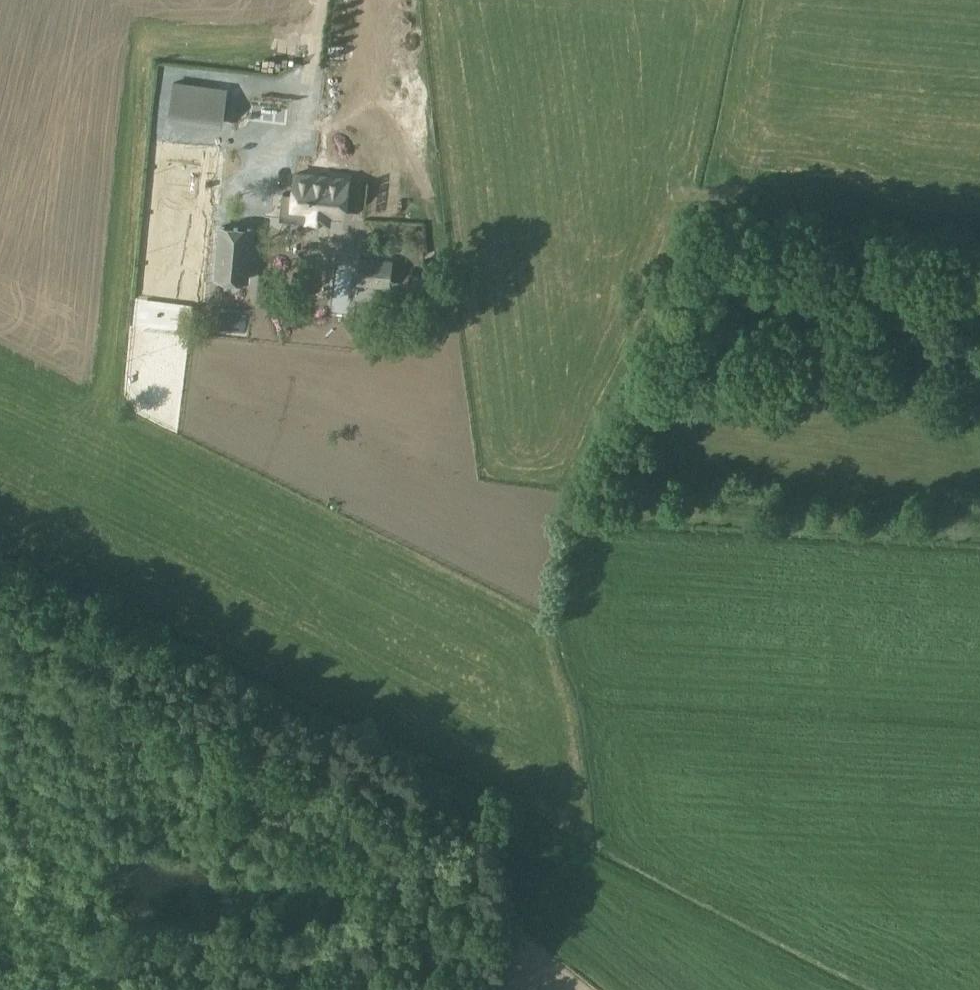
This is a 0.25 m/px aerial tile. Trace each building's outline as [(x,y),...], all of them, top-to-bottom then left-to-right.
[(206,87),(174,82),(170,115),(202,119),(206,87)] [(344,215),(348,179),(295,174),(293,194),(283,193),(282,209),(307,211),(306,221),(328,224),(329,214),(344,215)] [(216,277),(246,280),(251,229),(221,227),(216,277)] [(393,261),(360,258),(358,279),(390,282),(393,261)]
